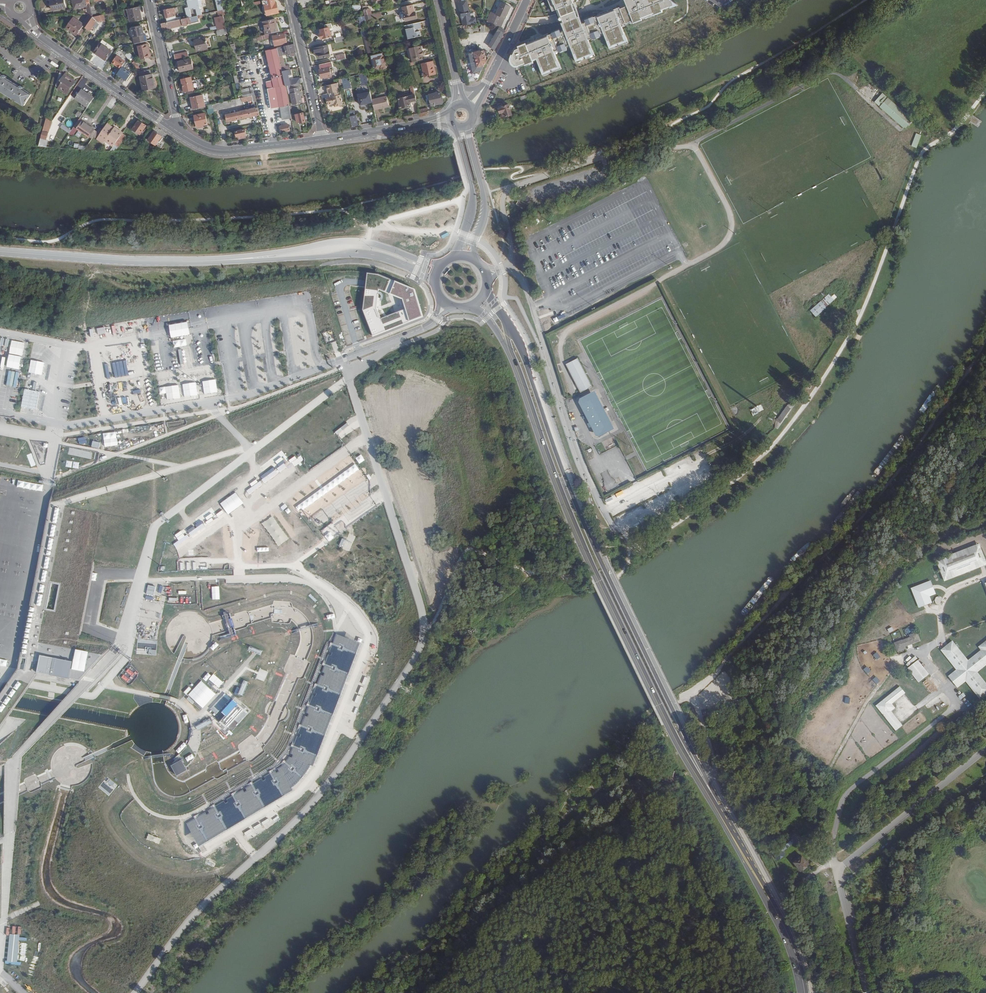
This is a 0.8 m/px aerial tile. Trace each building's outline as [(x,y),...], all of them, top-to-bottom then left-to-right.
[(51,0),(53,10),(66,7),(64,0),(52,0),(51,0)] [(196,5),(194,5),(195,8),(196,8),(198,15),(202,14),(201,10),(199,0),(195,0),(196,5)] [(275,0),(266,2),(267,5),(265,5),(268,15),(280,12),(277,2),(275,3),(275,0)] [(358,17),(364,15),(363,10),(363,7),(362,5),(361,0),(354,0),(358,17)] [(458,0),(461,12),(470,11),(468,0),(460,0),(458,0)] [(625,4),(580,22),(573,3),(578,1),(577,0),(548,0),(552,11),(555,10),(562,29),(515,47),(512,51),(511,55),(509,59),(509,62),(510,65),(513,67),(518,68),(536,61),(542,76),(561,68),(555,52),(557,51),(558,54),(567,50),(566,48),(569,46),(576,62),(595,55),(589,40),(591,39),(600,35),(603,34),(609,49),(628,42),(622,25),(673,6),(671,1),(669,0),(624,0),(625,4)] [(496,14),(503,17),(505,14),(506,15),(510,7),(501,3),(496,14)] [(412,4),(402,7),(403,10),(405,21),(416,18),(415,12),(414,12),(413,8),(412,4)] [(138,7),(124,10),(126,16),(129,15),(131,21),(141,19),(138,7)] [(166,15),(168,22),(176,20),(174,8),(165,10),(165,13),(165,15),(166,15)] [(470,11),(461,12),(463,25),(474,23),(473,22),(478,22),(477,16),(472,17),(471,10),(470,11)] [(499,28),(504,18),(496,14),(491,12),(485,24),(494,25),(499,28)] [(93,14),(89,14),(83,23),(82,25),(73,19),(67,26),(78,33),(77,34),(80,36),(84,30),(81,29),(84,24),(87,26),(94,16),(93,14)] [(97,21),(94,16),(87,26),(86,27),(91,30),(97,21)] [(215,18),(218,30),(226,28),(223,16),(215,18)] [(168,22),(162,23),(163,29),(186,24),(185,18),(177,20),(176,20),(168,22)] [(267,34),(279,31),(276,19),(263,22),(267,34)] [(422,22),(404,26),(406,34),(407,34),(408,38),(420,36),(419,31),(417,31),(417,29),(423,28),(422,22)] [(77,35),(77,34),(78,33),(67,26),(66,28),(77,35)] [(133,29),(135,38),(136,44),(148,42),(147,36),(144,36),(142,27),(133,29)] [(330,28),(321,30),(322,33),(320,34),(321,39),(331,37),(330,28)] [(495,48),(505,31),(499,28),(489,45),(495,48)] [(285,34),(274,36),(276,45),(287,42),(285,34)] [(365,36),(370,52),(374,51),(370,35),(365,36)] [(207,47),(205,38),(195,40),(197,50),(207,48),(207,47)] [(101,43),(95,52),(98,55),(99,54),(106,60),(112,51),(101,43)] [(147,49),(149,49),(148,44),(136,46),(139,59),(149,57),(147,49)] [(296,53),(294,44),(277,48),(279,56),(284,55),(282,50),(285,50),(286,53),(290,53),(291,55),(296,53)] [(328,45),(314,48),(316,54),(321,53),(322,58),(331,56),(328,45)] [(126,46),(119,47),(129,59),(133,56),(131,54),(125,48),(127,46),(126,46)] [(420,46),(410,48),(412,59),(422,57),(423,57),(423,56),(423,55),(424,55),(424,54),(424,53),(424,52),(423,51),(421,51),(420,46)] [(269,88),(272,108),(279,107),(281,107),(283,119),(289,118),(289,120),(292,120),(291,115),(286,86),(283,71),(282,67),(279,56),(277,48),(263,51),(264,55),(267,54),(275,87),(269,88)] [(480,71),(487,62),(484,50),(470,54),(474,72),(480,71)] [(376,54),(374,55),(377,69),(381,68),(381,69),(386,68),(383,56),(381,56),(381,55),(377,56),(376,54)] [(113,62),(121,68),(123,66),(125,67),(128,63),(117,55),(113,62)] [(191,59),(179,62),(181,71),(193,69),(191,59)] [(433,67),(432,61),(422,63),(425,77),(436,74),(434,67),(433,67)] [(328,62),(320,64),(321,69),(320,70),(322,78),(327,77),(327,78),(332,77),(330,67),(333,67),(332,62),(328,62)] [(125,67),(123,66),(121,68),(120,70),(117,74),(126,81),(132,72),(125,67)] [(303,82),(302,78),(291,81),(288,70),(283,71),(286,86),(289,85),(292,85),(299,83),(303,82)] [(64,75),(60,72),(56,85),(59,87),(67,93),(76,82),(65,74),(64,75)] [(366,73),(365,73),(358,74),(364,100),(372,98),(367,79),(366,73)] [(24,105),(32,94),(23,88),(24,87),(21,85),(20,86),(6,78),(7,76),(4,74),(3,76),(0,74),(0,89),(24,105)] [(154,75),(141,78),(144,92),(157,89),(154,75)] [(191,77),(182,79),(184,92),(195,90),(191,77)] [(349,77),(342,78),(347,104),(355,102),(350,85),(349,77)] [(303,102),(299,83),(292,85),(294,92),(291,93),(293,104),(303,102)] [(337,83),(326,85),(328,93),(329,93),(330,97),(325,98),(327,105),(334,103),(335,107),(343,105),(340,94),(339,95),(337,88),(339,87),(337,83)] [(253,86),(242,90),(244,96),(255,93),(253,86)] [(88,107),(94,98),(87,93),(86,92),(82,89),(77,96),(75,98),(88,107)] [(557,91),(535,98),(537,105),(559,98),(557,91)] [(440,92),(429,95),(432,105),(442,103),(440,92)] [(905,129),(913,119),(883,93),(875,102),(880,106),(880,107),(905,129)] [(253,94),(242,97),(244,103),(255,100),(253,94)] [(417,102),(415,94),(414,94),(399,98),(401,107),(411,105),(411,103),(417,102)] [(526,94),(520,96),(522,104),(529,102),(526,94)] [(203,95),(191,98),(194,110),(206,107),(203,95)] [(372,99),(374,110),(382,108),(382,107),(389,105),(387,96),(372,99)] [(214,108),(214,111),(243,104),(241,98),(213,104),(214,108)] [(347,104),(349,111),(351,111),(351,107),(356,106),(355,102),(347,104)] [(500,108),(499,108),(500,113),(502,112),(503,117),(513,114),(509,104),(500,107),(500,108)] [(228,121),(260,114),(258,107),(240,111),(226,114),(228,121)] [(349,111),(352,127),(358,126),(356,115),(355,115),(354,110),(351,111),(349,111)] [(205,113),(195,116),(197,126),(208,124),(205,113)] [(302,122),(306,122),(304,113),(296,114),(297,118),(298,122),(301,122),(301,123),(302,122)] [(74,126),(89,137),(94,129),(80,118),(74,126)] [(138,120),(133,128),(141,134),(147,126),(138,120)] [(106,122),(95,139),(103,144),(104,141),(117,149),(126,134),(106,122)] [(61,127),(69,133),(71,130),(63,124),(61,127)] [(289,124),(279,126),(280,132),(290,130),(289,124)] [(42,135),(38,146),(46,147),(48,142),(47,139),(49,132),(46,131),(48,126),(45,125),(41,135),(42,135)] [(89,137),(92,139),(97,131),(94,129),(89,137)] [(245,129),(236,131),(237,136),(238,136),(238,137),(239,137),(240,138),(246,137),(246,134),(245,129)] [(155,131),(148,140),(156,145),(162,136),(155,131)] [(913,145),(918,147),(922,135),(917,133),(913,145)] [(519,199),(516,204),(527,211),(530,205),(528,204),(519,199)] [(373,336),(423,317),(416,289),(378,275),(367,273),(363,309),(373,336)] [(823,300),(814,307),(818,313),(828,305),(823,300)] [(326,342),(335,339),(331,329),(323,332),(326,342)] [(581,392),(592,387),(578,359),(567,364),(581,392)] [(599,437),(615,430),(595,392),(580,399),(579,403),(596,436),(599,437)] [(787,406),(776,421),(778,422),(780,424),(791,409),(790,408),(789,408),(787,406)] [(50,503),(18,668),(16,671),(14,674),(0,694),(0,727),(6,718),(10,712),(30,684),(38,672),(81,680),(103,653),(78,649),(93,565),(79,563),(87,509),(50,503)] [(979,544),(936,561),(944,582),(985,566),(985,565),(979,544)] [(932,603),(930,596),(935,594),(931,581),(911,587),(918,608),(932,603)] [(905,648),(921,642),(917,633),(909,636),(909,638),(894,644),(897,653),(905,650),(905,648)] [(137,639),(137,654),(157,655),(157,640),(137,639)] [(978,648),(981,651),(968,662),(953,642),(941,651),(956,671),(948,678),(957,689),(966,683),(980,701),(985,696),(985,684),(978,673),(985,667),(985,642),(978,648)] [(907,670),(918,684),(929,675),(917,661),(907,670)] [(895,710),(892,705),(905,695),(900,688),(875,707),(895,732),(902,726),(891,713),(895,710)] [(170,766),(176,776),(186,770),(181,760),(170,766)] [(110,795),(117,784),(106,777),(98,788),(110,795)] [(808,852),(803,856),(802,857),(808,864),(816,858),(810,851),(808,852)] [(20,934),(11,933),(9,961),(18,961),(20,934)]
